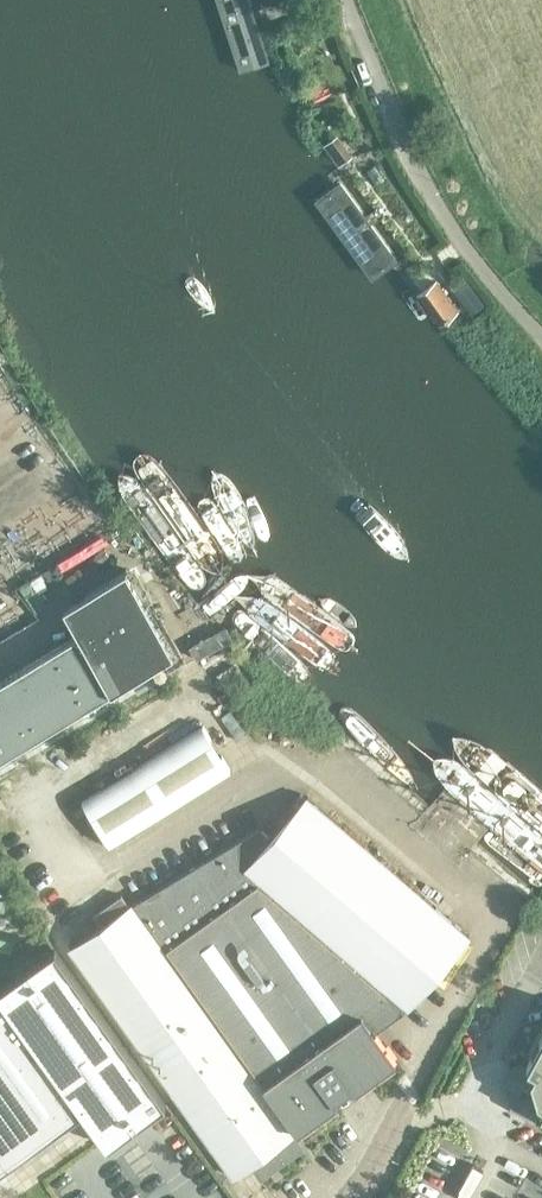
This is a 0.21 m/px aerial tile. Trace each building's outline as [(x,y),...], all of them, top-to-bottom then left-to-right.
[(249,0),(215,0),(240,74),(271,63),(249,0)] [(327,142),(340,162),(353,154),(340,134),(327,142)] [(340,184),(317,201),(372,281),(398,262),(340,184)] [(469,276),(456,283),(473,311),(485,304),(469,276)] [(455,306),(435,278),(419,291),(439,318),(455,306)] [(77,631),(0,678),(0,756),(175,649),(124,566),(82,592),(74,626),(77,631)] [(223,627),(188,651),(195,660),(230,637),(223,627)] [(206,725),(84,800),(111,844),(233,769),(206,725)] [(258,826),(129,903),(290,1131),(304,1122),(395,1058),(363,1013),(392,992),(407,1005),(412,998),(415,1001),(420,995),(417,993),(468,933),(305,794),(269,835),(258,826)] [(120,891),(92,911),(100,923),(70,945),(232,1172),(249,1160),(259,1173),(299,1144),(290,1131),(129,903),(120,891)] [(165,1103),(50,944),(0,980),(0,1170),(83,1110),(108,1144),(165,1103)] [(525,1062),(533,1067),(530,1074),(531,1079),(526,1081),(529,1093),(535,1091),(537,1096),(541,1099),(541,1031),(525,1062)]
